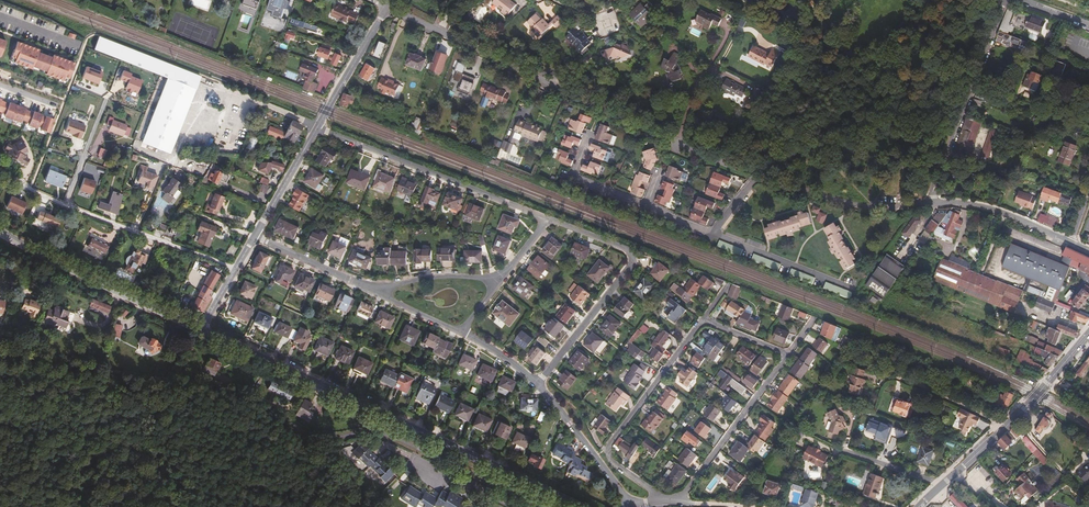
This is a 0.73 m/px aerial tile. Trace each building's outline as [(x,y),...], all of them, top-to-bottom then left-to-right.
[(239,5),(252,9),(254,3),(255,3),(256,0),(240,0),(239,5)] [(289,0),(272,0),(269,9),(275,11),(273,16),(284,19),(287,9),(288,9),(291,1),(289,0)] [(490,3),(496,7),(495,9),(494,10),(504,17),(513,5),(507,0),(492,0),(490,3)] [(628,21),(630,19),(632,18),(634,19),(632,21),(630,23),(636,28),(647,16),(643,13),(648,7),(642,2),(637,7),(633,4),(622,16),(628,21)] [(334,5),(329,14),(338,19),(338,20),(344,23),(345,21),(352,25),(357,16),(334,5)] [(1008,10),(1000,33),(1007,35),(1010,28),(1024,33),(1026,29),(1042,35),(1046,24),(1008,10)] [(719,28),(723,21),(712,15),(712,16),(703,11),(697,21),(706,27),(706,28),(711,31),(714,25),(719,28)] [(550,27),(553,30),(559,24),(553,18),(544,27),(538,21),(537,23),(531,17),(523,25),(529,31),(532,34),(530,36),(534,41),(550,27)] [(313,32),(315,27),(289,18),(287,23),(303,29),(302,32),(306,33),(307,30),(313,32)] [(155,27),(153,33),(160,36),(162,30),(155,27)] [(575,34),(577,32),(573,27),(566,34),(567,35),(562,40),(568,47),(569,46),(574,50),(573,51),(577,55),(587,46),(583,42),(587,38),(587,37),(583,40),(579,36),(578,37),(575,34)] [(999,34),(997,39),(1004,41),(1002,45),(1006,47),(1010,45),(1011,44),(1019,47),(1020,43),(1021,44),(1017,54),(1024,56),(1028,45),(999,34)] [(168,155),(198,78),(146,58),(97,38),(92,51),(97,53),(112,59),(119,62),(134,68),(141,70),(147,73),(156,77),(164,80),(140,144),(168,155)] [(380,54),(385,40),(379,38),(373,51),(380,54)] [(1053,52),(1056,44),(1047,41),(1044,49),(1053,52)] [(66,84),(73,64),(48,55),(47,57),(40,55),(41,52),(16,43),(8,62),(28,69),(29,67),(31,68),(45,73),(47,74),(46,76),(66,84)] [(626,51),(620,48),(619,49),(616,49),(615,48),(612,49),(612,50),(610,51),(609,50),(601,53),(599,58),(604,67),(612,64),(614,58),(619,61),(628,57),(626,51)] [(335,55),(333,59),(328,58),(330,52),(323,50),(320,49),(317,56),(327,60),(328,60),(332,61),(330,64),(335,67),(340,58),(335,55)] [(443,74),(450,54),(438,50),(431,69),(443,74)] [(755,50),(750,58),(754,60),(753,62),(765,69),(766,68),(773,72),(781,58),(774,54),(771,59),(764,56),(764,55),(755,50)] [(676,63),(680,56),(674,52),(669,60),(665,58),(660,66),(665,69),(665,70),(667,71),(668,74),(667,74),(668,81),(680,79),(679,75),(681,74),(679,68),(677,68),(676,63)] [(414,57),(415,56),(409,53),(408,54),(404,53),(399,63),(414,70),(416,67),(417,67),(420,61),(419,61),(419,59),(414,57)] [(1062,79),(1067,66),(1054,62),(1050,74),(1062,79)] [(367,80),(374,67),(367,63),(359,76),(367,80)] [(301,91),(311,94),(315,86),(311,85),(314,79),(317,72),(302,65),(299,72),(303,74),(300,80),(305,82),(301,90),(301,91)] [(101,72),(84,66),(79,78),(96,85),(101,72)] [(467,76),(467,74),(454,69),(450,79),(463,84),(463,86),(468,88),(472,78),(467,76)] [(124,72),(120,81),(127,84),(131,75),(124,72)] [(1037,93),(1043,78),(1029,73),(1027,80),(1028,81),(1026,87),(1033,90),(1032,92),(1037,93)] [(127,84),(124,91),(138,97),(142,83),(130,78),(127,84)] [(388,82),(388,80),(384,79),(383,80),(379,79),(375,88),(379,90),(378,93),(382,95),(383,93),(393,96),(393,95),(397,86),(392,83),(388,82)] [(745,93),(738,90),(738,91),(733,88),(729,86),(730,85),(725,82),(721,90),(725,92),(729,95),(728,97),(732,100),(734,97),(741,101),(742,99),(745,101),(743,104),(744,110),(749,113),(751,110),(753,107),(754,107),(761,95),(754,91),(749,99),(744,96),(745,93)] [(499,102),(504,91),(498,89),(490,86),(485,84),(481,96),(487,98),(487,97),(499,102)] [(344,93),(339,105),(340,106),(340,109),(344,110),(347,103),(351,105),(354,97),(352,96),(346,93),(344,93)] [(16,107),(8,104),(4,103),(0,113),(4,115),(3,117),(11,120),(16,107)] [(20,121),(24,122),(28,112),(24,110),(16,107),(11,120),(19,123),(20,121)] [(40,116),(41,116),(32,113),(28,112),(24,122),(28,124),(27,126),(36,129),(37,127),(40,116)] [(48,134),(53,120),(45,117),(44,118),(40,116),(37,127),(41,128),(40,131),(48,134)] [(413,117),(409,127),(412,128),(410,132),(416,135),(418,130),(419,130),(422,125),(416,123),(418,119),(413,117)] [(973,123),(974,120),(968,117),(955,152),(964,155),(971,156),(979,137),(982,127),(973,123)] [(583,127),(585,123),(577,120),(576,121),(570,119),(567,128),(578,132),(580,127),(583,127)] [(534,125),(533,126),(532,128),(525,125),(526,123),(516,120),(512,132),(535,141),(536,140),(540,130),(541,127),(534,125)] [(79,141),(84,128),(68,122),(64,133),(71,136),(71,138),(79,141)] [(124,128),(125,127),(110,123),(109,128),(107,132),(121,137),(121,136),(125,138),(128,130),(124,128)] [(601,123),(599,128),(607,131),(609,126),(601,123)] [(287,125),(284,132),(294,137),(295,134),(294,133),(296,130),(287,125)] [(607,131),(599,128),(597,133),(600,135),(598,140),(609,144),(612,135),(607,133),(607,131)] [(281,141),(281,140),(283,136),(282,135),(269,129),(265,135),(274,140),(281,141)] [(993,131),(990,138),(982,158),(989,161),(997,140),(999,134),(993,131)] [(283,136),(281,140),(286,143),(290,145),(294,137),(284,132),(282,135),(283,136)] [(579,145),(581,139),(571,136),(570,137),(565,135),(561,144),(569,147),(571,145),(572,145),(574,141),(576,142),(575,144),(579,145)] [(26,160),(23,158),(22,157),(22,156),(25,150),(19,140),(9,146),(6,144),(4,148),(7,150),(5,154),(10,157),(10,158),(24,166),(26,162),(26,160)] [(601,148),(601,147),(591,143),(589,149),(593,150),(593,149),(595,150),(594,153),(595,154),(594,157),(603,160),(606,150),(601,148)] [(1071,167),(1078,148),(1067,144),(1061,163),(1071,167)] [(655,152),(654,148),(643,152),(646,160),(643,167),(651,170),(656,158),(656,157),(655,152)] [(332,161),(336,155),(325,149),(316,162),(325,168),(330,160),(332,161)] [(567,156),(568,153),(559,150),(558,154),(556,159),(561,161),(561,163),(571,166),(573,161),(569,159),(568,161),(567,160),(568,156),(567,156)] [(275,172),(279,173),(281,165),(265,161),(264,162),(260,162),(259,163),(258,163),(257,169),(258,172),(263,173),(264,171),(266,171),(267,171),(268,170),(267,170),(267,167),(276,169),(275,172)] [(597,175),(601,165),(592,162),(591,165),(590,165),(588,168),(586,168),(587,166),(583,165),(581,171),(591,174),(591,173),(597,175)] [(680,181),(683,172),(678,170),(678,168),(670,165),(668,170),(671,171),(669,177),(680,181)] [(363,187),(367,175),(350,168),(345,180),(363,187)] [(316,184),(321,176),(309,169),(302,181),(311,187),(313,189),(316,184)] [(62,184),(65,178),(49,172),(44,183),(60,189),(62,184)] [(141,172),(140,174),(136,183),(140,185),(144,186),(143,189),(150,193),(156,178),(144,173),(141,172)] [(227,178),(214,172),(209,182),(211,182),(210,184),(215,186),(217,182),(224,185),(227,178)] [(647,183),(650,176),(640,172),(638,175),(636,175),(631,189),(633,190),(632,193),(642,197),(644,190),(641,189),(641,190),(640,189),(643,180),(645,180),(644,182),(647,183)] [(949,192),(956,174),(951,172),(944,190),(949,192)] [(377,173),(372,185),(382,189),(387,191),(389,186),(392,179),(377,173)] [(728,185),(730,179),(714,173),(706,194),(722,201),(724,194),(720,192),(723,183),(728,185)] [(415,183),(411,181),(406,179),(407,177),(402,175),(396,188),(411,194),(415,183)] [(92,194),(96,181),(84,177),(79,190),(92,194)] [(159,200),(166,205),(171,199),(173,200),(178,193),(174,190),(178,185),(170,179),(167,183),(167,184),(164,188),(163,188),(160,193),(162,195),(159,200)] [(673,189),(674,185),(664,181),(661,188),(664,189),(665,188),(666,189),(663,198),(661,198),(661,196),(658,195),(656,203),(666,207),(667,203),(669,204),(675,190),(673,189)] [(432,192),(432,190),(423,187),(417,200),(433,206),(438,194),(432,192)] [(295,211),(304,196),(293,189),(289,196),(291,197),(285,205),(295,211)] [(919,198),(918,190),(908,191),(908,198),(919,198)] [(1073,200),(1045,190),(1042,199),(1043,199),(1051,202),(1070,208),(1073,200)] [(224,194),(216,191),(215,193),(211,202),(210,204),(208,210),(215,214),(217,210),(219,211),(224,197),(223,196),(224,194)] [(117,215),(122,196),(114,193),(110,206),(99,203),(98,209),(117,215)] [(456,210),(457,210),(458,206),(461,199),(446,193),(442,205),(456,210)] [(1016,205),(1022,207),(1025,208),(1025,210),(1029,212),(1029,210),(1033,212),(1037,201),(1033,199),(1033,198),(1020,194),(1016,205)] [(7,208),(23,214),(27,201),(11,196),(7,208)] [(713,208),(715,202),(699,196),(691,218),(707,224),(710,218),(704,216),(708,207),(713,208)] [(469,204),(464,215),(468,217),(478,221),(482,209),(469,204)] [(37,219),(58,227),(61,218),(40,210),(37,219)] [(954,213),(950,211),(948,213),(933,235),(949,241),(951,238),(954,239),(956,240),(959,232),(954,230),(956,226),(961,229),(963,222),(958,220),(962,212),(956,210),(954,213)] [(805,214),(804,211),(799,213),(796,214),(796,217),(792,218),(792,219),(783,222),(782,221),(778,222),(777,219),(773,221),(774,223),(769,225),(769,227),(766,228),(768,237),(772,235),(773,238),(778,237),(777,234),(781,234),(782,236),(789,234),(789,236),(795,235),(794,232),(801,230),(800,228),(808,226),(808,223),(812,222),(810,213),(805,214)] [(824,218),(826,215),(821,213),(819,217),(819,216),(817,221),(824,223),(825,219),(824,218)] [(933,235),(948,213),(938,214),(905,259),(910,262),(908,264),(910,266),(922,249),(933,235)] [(497,229),(510,235),(512,231),(515,232),(516,233),(518,229),(516,228),(518,223),(503,216),(497,229)] [(1037,224),(1043,226),(1044,225),(1056,230),(1059,222),(1047,217),(1046,219),(1044,222),(1039,220),(1037,224)] [(909,240),(921,223),(916,219),(904,236),(909,240)] [(291,240),(296,229),(277,220),(272,231),(291,240)] [(842,230),(840,225),(837,226),(835,222),(827,226),(829,230),(827,232),(830,239),(828,241),(832,247),(830,248),(833,253),(834,252),(838,258),(840,257),(842,260),(840,262),(842,266),(845,264),(848,269),(855,265),(853,261),(855,259),(852,255),(855,254),(853,250),(851,251),(848,247),(848,248),(843,239),(843,238),(841,234),(843,233),(841,230),(842,230)] [(213,229),(198,223),(195,231),(199,233),(195,244),(206,248),(213,229)] [(319,249),(325,236),(314,231),(308,244),(319,249)] [(480,247),(484,248),(481,238),(476,237),(480,247)] [(497,237),(492,250),(503,255),(509,242),(497,237)] [(546,249),(555,238),(553,237),(544,248),(546,249)] [(560,241),(555,238),(546,249),(544,252),(553,259),(563,247),(559,243),(560,241)] [(104,256),(108,247),(90,239),(86,247),(104,256)] [(340,259),(345,248),(333,243),(328,253),(340,259)] [(593,249),(577,243),(573,254),(588,260),(593,249)] [(1069,267),(1070,264),(1072,258),(1067,256),(1064,264),(1061,263),(1013,243),(1003,266),(1030,278),(1034,279),(1058,290),(1052,302),(1055,303),(1055,300),(1060,290),(1061,291),(1071,267),(1069,267)] [(231,245),(227,253),(233,255),(237,247),(231,245)] [(1067,250),(1088,259),(1088,257),(1067,248),(1067,250)] [(503,255),(492,250),(489,249),(490,254),(501,259),(505,256),(503,255)] [(131,274),(135,265),(138,267),(140,264),(143,265),(147,256),(140,253),(139,253),(139,252),(135,250),(133,253),(132,253),(130,257),(127,257),(125,259),(124,262),(124,264),(125,265),(123,270),(131,274)] [(454,250),(442,250),(441,261),(454,261),(454,255),(456,255),(456,251),(454,251),(454,250)] [(1064,255),(1065,255),(1067,256),(1072,258),(1084,263),(1088,265),(1088,259),(1067,250),(1064,255)] [(366,269),(371,259),(355,251),(350,261),(350,262),(357,265),(366,269)] [(377,265),(390,264),(390,252),(383,251),(377,251),(377,265)] [(390,252),(390,264),(406,264),(406,252),(390,252)] [(481,264),(481,253),(464,252),(464,263),(481,264)] [(263,266),(267,257),(258,253),(250,269),(259,273),(263,266)] [(431,264),(431,253),(414,253),(414,266),(421,266),(421,264),(431,264)] [(877,307),(906,267),(888,255),(865,287),(871,291),(873,289),(874,290),(867,300),(877,307)] [(952,255),(950,260),(971,269),(973,264),(952,255)] [(540,279),(550,267),(539,258),(530,271),(540,279)] [(1070,264),(1081,268),(1084,263),(1072,258),(1070,264)] [(1023,290),(1001,281),(1001,282),(943,259),(935,280),(990,301),(990,303),(1014,312),(1023,290)] [(601,283),(612,269),(602,261),(590,275),(601,283)] [(661,283),(670,272),(661,264),(660,266),(655,271),(652,275),(661,283)] [(281,279),(287,282),(292,272),(281,266),(279,266),(274,275),(276,276),(273,282),(278,284),(281,279)] [(210,273),(204,284),(211,288),(217,277),(210,273)] [(307,292),(312,281),(298,274),(292,288),(300,292),(301,290),(307,292)] [(702,287),(708,292),(710,289),(711,288),(713,289),(716,286),(705,278),(700,286),(702,287)] [(1034,279),(1030,278),(1024,291),(1028,292),(1034,279)] [(526,298),(534,288),(523,279),(515,289),(526,298)] [(168,294),(171,285),(158,281),(158,282),(156,288),(155,290),(168,294)] [(693,281),(685,291),(694,299),(702,287),(700,286),(698,285),(693,281)] [(238,293),(243,295),(249,298),(254,287),(243,282),(238,293)] [(645,300),(654,289),(645,283),(637,293),(645,300)] [(325,305),(332,291),(318,285),(312,298),(325,305)] [(685,291),(676,285),(672,290),(682,298),(681,299),(689,305),(694,299),(685,291)] [(190,295),(193,290),(186,286),(184,292),(190,295)] [(576,296),(581,289),(577,286),(571,293),(576,296)] [(1088,300),(1088,288),(1088,287),(1083,294),(1082,294),(1081,295),(1082,296),(1080,297),(1079,297),(1078,299),(1074,305),(1080,311),(1088,300)] [(583,288),(581,289),(576,296),(574,299),(583,306),(592,296),(583,288)] [(671,291),(668,295),(667,297),(672,301),(676,295),(671,291)] [(733,291),(730,298),(737,302),(740,294),(733,291)] [(1069,302),(1075,293),(1073,291),(1067,300),(1069,302)] [(206,296),(198,292),(191,306),(201,312),(209,298),(206,296)] [(342,319),(351,301),(339,295),(330,313),(342,319)] [(1051,313),(1055,303),(1052,302),(1039,298),(1036,307),(1051,313)] [(80,303),(78,308),(86,310),(89,306),(99,310),(99,311),(100,312),(101,311),(107,314),(109,308),(89,299),(86,305),(80,303)] [(243,322),(250,309),(228,299),(222,312),(243,322)] [(630,310),(633,305),(624,299),(619,305),(618,304),(614,311),(623,318),(630,310)] [(1074,308),(1055,300),(1055,303),(1072,310),(1073,310),(1074,308)] [(38,305),(28,301),(28,302),(23,301),(19,311),(29,314),(28,316),(33,318),(38,305)] [(369,316),(373,307),(360,301),(356,310),(357,310),(368,315),(369,316)] [(688,312),(672,301),(668,307),(670,309),(666,315),(670,318),(668,320),(675,325),(683,315),(685,316),(688,312)] [(498,312),(496,313),(513,326),(520,316),(504,303),(502,306),(501,306),(498,310),(498,312)] [(745,315),(747,312),(739,308),(740,307),(738,306),(737,307),(733,304),(729,311),(742,319),(745,315)] [(570,326),(579,314),(570,307),(561,318),(570,326)] [(781,320),(790,324),(796,312),(786,308),(781,320)] [(68,311),(60,309),(54,310),(51,310),(47,309),(46,313),(42,311),(39,320),(51,325),(51,327),(56,329),(56,326),(64,328),(66,321),(65,321),(68,311)] [(630,310),(623,318),(627,321),(634,313),(630,310)] [(1088,320),(1088,316),(1076,312),(1073,310),(1072,310),(1071,314),(1072,315),(1070,319),(1076,321),(1077,319),(1087,323),(1088,320)] [(387,329),(392,318),(379,312),(374,322),(387,329)] [(265,328),(270,319),(256,313),(252,322),(256,324),(265,328)] [(513,326),(496,313),(495,315),(511,328),(513,326)] [(740,322),(736,327),(747,331),(748,329),(757,333),(761,325),(751,321),(752,318),(745,315),(742,319),(740,322)] [(612,338),(621,326),(611,318),(602,330),(612,338)] [(556,338),(566,327),(556,319),(550,326),(547,330),(554,337),(556,338)] [(730,326),(735,328),(736,327),(740,322),(735,319),(730,326)] [(289,329),(277,323),(273,332),(272,335),(277,337),(278,335),(286,339),(289,329)] [(553,338),(554,337),(547,330),(550,326),(548,323),(543,329),(553,338)] [(114,324),(112,337),(119,338),(121,326),(114,324)] [(644,325),(639,332),(643,334),(646,336),(650,330),(644,325)] [(837,333),(839,329),(828,325),(823,337),(830,341),(832,339),(835,332),(837,333)] [(1063,333),(1076,338),(1077,336),(1080,333),(1081,332),(1061,325),(1059,329),(1054,327),(1053,329),(1063,333)] [(412,345),(417,334),(404,328),(399,339),(412,345)] [(1058,346),(1063,333),(1053,329),(1051,328),(1049,332),(1047,332),(1046,335),(1048,335),(1047,338),(1051,340),(1050,342),(1058,346)] [(305,336),(307,332),(299,329),(297,333),(296,332),(292,342),(296,344),(295,346),(298,347),(297,349),(302,352),(308,338),(305,336)] [(1021,340),(996,330),(994,333),(1020,343),(1021,340)] [(667,340),(668,340),(666,338),(668,335),(664,331),(661,335),(660,334),(653,342),(655,343),(658,346),(661,348),(667,340)] [(786,346),(791,336),(779,331),(775,341),(786,346)] [(639,332),(637,334),(630,343),(630,344),(633,345),(637,341),(638,341),(643,334),(639,332)] [(709,357),(720,342),(717,340),(718,339),(714,337),(714,335),(711,333),(710,334),(705,332),(703,336),(710,341),(703,351),(704,352),(703,353),(709,357)] [(526,349),(534,341),(524,333),(517,342),(526,349)] [(421,343),(433,349),(437,339),(425,334),(421,343)] [(133,341),(133,342),(139,346),(137,350),(138,351),(140,353),(142,352),(143,351),(145,352),(147,351),(148,349),(149,350),(150,348),(151,349),(153,348),(154,345),(154,344),(149,341),(150,339),(150,338),(150,337),(146,335),(145,336),(143,339),(138,336),(137,335),(135,336),(133,341)] [(600,356),(608,346),(594,335),(585,346),(595,354),(596,353),(600,356)] [(547,348),(551,343),(548,341),(542,336),(538,341),(547,348)] [(325,357),(332,343),(318,337),(312,350),(316,352),(315,354),(320,356),(321,355),(325,357)] [(1030,344),(1032,345),(1037,347),(1039,340),(1032,337),(1030,344)] [(433,349),(431,353),(445,359),(450,347),(445,345),(446,342),(438,339),(437,339),(433,349)] [(667,340),(661,348),(664,350),(670,343),(670,341),(667,340)] [(821,340),(814,349),(823,355),(829,346),(821,340)] [(722,343),(720,342),(709,357),(710,358),(721,345),(722,343)] [(658,346),(655,343),(652,347),(656,351),(651,358),(659,364),(664,357),(663,356),(666,352),(664,350),(661,348),(658,346)] [(692,343),(689,347),(700,355),(707,360),(709,357),(703,353),(704,352),(703,351),(692,343)] [(640,356),(642,352),(635,347),(633,345),(630,344),(627,348),(630,349),(628,353),(635,358),(637,355),(640,356)] [(710,358),(709,359),(718,365),(722,359),(719,357),(726,349),(721,345),(710,358)] [(1045,364),(1051,367),(1060,356),(1046,350),(1043,349),(1038,347),(1037,347),(1032,345),(1029,352),(1034,353),(1034,354),(1047,359),(1045,364)] [(1046,350),(1060,356),(1064,351),(1049,345),(1046,350)] [(998,357),(1006,360),(1009,350),(1001,347),(998,357)] [(345,367),(351,354),(338,348),(333,361),(345,367)] [(542,365),(548,356),(538,349),(537,350),(534,348),(530,354),(532,356),(531,357),(542,365)] [(751,368),(757,359),(744,349),(737,357),(751,368)] [(811,369),(820,357),(810,350),(801,362),(811,369)] [(1013,363),(1044,375),(1049,369),(1040,366),(1039,368),(1032,365),(1033,361),(1029,360),(1030,357),(1027,352),(1021,350),(1019,356),(1017,355),(1017,357),(1018,358),(1017,358),(1015,358),(1013,363)] [(472,369),(476,359),(469,355),(469,354),(467,353),(467,354),(463,353),(458,363),(472,369)] [(581,373),(590,362),(580,354),(571,365),(581,373)] [(707,360),(700,355),(694,363),(701,368),(703,365),(707,361),(707,360)] [(351,370),(359,374),(361,371),(365,373),(370,364),(357,358),(354,363),(353,362),(352,365),(353,365),(351,370)] [(766,363),(761,359),(752,372),(758,376),(766,364),(765,363),(766,363)] [(1077,375),(1080,378),(1079,379),(1080,380),(1088,368),(1088,360),(1077,375)] [(219,366),(207,361),(202,372),(213,378),(219,366)] [(802,381),(811,369),(801,362),(792,374),(802,381)] [(768,365),(766,363),(765,363),(766,364),(758,376),(759,377),(768,365)] [(490,382),(495,371),(482,365),(477,376),(490,382)] [(638,368),(645,374),(647,371),(640,365),(638,368)] [(645,374),(638,368),(635,367),(632,372),(633,373),(624,384),(635,392),(639,387),(638,386),(639,384),(640,385),(643,380),(642,379),(645,374)] [(697,373),(691,369),(689,372),(687,371),(685,373),(683,371),(679,376),(683,380),(681,383),(688,389),(691,385),(694,386),(696,383),(694,381),(699,375),(697,373)] [(857,397),(859,393),(860,392),(858,391),(859,390),(861,390),(864,382),(862,381),(865,373),(855,369),(849,385),(851,386),(848,394),(857,397)] [(393,387),(398,376),(384,370),(379,381),(393,387)] [(729,376),(723,371),(719,375),(725,380),(729,376)] [(568,392),(577,381),(567,373),(558,384),(568,392)] [(412,380),(399,374),(398,376),(393,387),(398,390),(399,388),(406,392),(412,380)] [(760,382),(751,375),(745,383),(754,390),(760,382)] [(514,383),(501,376),(494,391),(504,395),(506,390),(510,392),(514,383)] [(734,380),(730,376),(721,387),(726,391),(732,383),(736,385),(738,383),(734,380)] [(265,377),(261,384),(268,388),(271,380),(265,377)] [(779,393),(780,394),(788,400),(799,385),(791,378),(787,383),(786,383),(781,390),(779,393)] [(821,388),(827,381),(824,379),(824,380),(823,380),(818,386),(821,388)] [(749,396),(751,392),(740,384),(738,383),(736,385),(736,386),(749,396)] [(428,404),(434,390),(421,385),(416,398),(428,404)] [(289,391),(276,387),(274,395),(287,399),(289,391)] [(678,395),(669,388),(666,393),(667,393),(663,399),(662,399),(658,403),(668,411),(676,401),(675,399),(678,395)] [(631,399),(619,390),(607,407),(616,414),(621,407),(623,408),(631,399)] [(1002,396),(1000,401),(1003,403),(1002,406),(1007,408),(1008,406),(1009,406),(1016,394),(1009,391),(1006,398),(1002,396)] [(777,416),(789,401),(788,400),(780,394),(778,397),(776,396),(772,401),(774,402),(768,409),(777,416)] [(738,410),(741,406),(728,396),(728,400),(725,401),(724,403),(725,405),(723,408),(730,414),(733,411),(734,411),(736,409),(738,410)] [(447,413),(452,403),(440,398),(435,407),(447,413)] [(296,415),(310,422),(313,414),(308,411),(311,402),(304,399),(296,415)] [(889,411),(892,412),(896,403),(896,401),(904,405),(904,406),(898,404),(894,413),(901,416),(901,417),(907,419),(910,420),(913,413),(910,412),(911,407),(905,404),(905,403),(894,399),(889,411)] [(536,412),(537,401),(522,400),(521,411),(536,412)] [(467,421),(472,411),(460,405),(455,416),(467,421)] [(715,423),(723,413),(714,406),(706,416),(715,423)] [(543,421),(547,412),(543,411),(539,419),(543,421)] [(968,434),(971,428),(972,425),(974,426),(977,427),(980,420),(961,411),(958,419),(963,421),(960,430),(963,432),(962,436),(966,438),(967,434),(968,434)] [(840,418),(838,412),(829,415),(833,426),(829,433),(836,436),(838,434),(845,432),(843,426),(846,424),(845,421),(842,419),(840,418)] [(654,415),(663,421),(664,419),(656,413),(654,415)] [(1049,422),(1052,417),(1048,414),(1048,415),(1046,414),(1041,422),(1043,423),(1036,433),(1040,435),(1043,431),(1045,432),(1051,425),(1051,423),(1049,422)] [(655,432),(663,421),(654,415),(649,421),(647,420),(642,428),(648,434),(652,429),(653,431),(655,432)] [(486,433),(491,422),(479,416),(474,427),(486,433)] [(612,423),(602,417),(599,420),(601,421),(595,429),(603,436),(608,431),(607,430),(609,427),(612,423)] [(759,432),(755,437),(756,438),(765,444),(768,439),(769,440),(774,432),(772,431),(775,426),(767,420),(764,418),(763,418),(760,422),(760,423),(763,425),(761,428),(758,432),(759,432)] [(891,426),(870,419),(866,431),(876,434),(875,438),(886,442),(891,426)] [(698,431),(695,434),(698,437),(703,430),(695,424),(693,428),(698,431)] [(1023,432),(1017,426),(1012,431),(1018,437),(1023,432)] [(503,447),(508,435),(495,429),(489,441),(503,447)] [(1009,434),(999,443),(1005,448),(1014,440),(1016,438),(1011,433),(1009,434)] [(696,449),(701,443),(689,434),(684,441),(688,445),(690,442),(694,445),(693,446),(696,449)] [(524,450),(528,441),(516,435),(512,444),(524,450)] [(1034,453),(1038,450),(1027,437),(1024,440),(1028,443),(1026,445),(1034,453)] [(759,452),(766,445),(765,444),(756,438),(751,446),(759,452)] [(1074,445),(1079,449),(1084,443),(1079,439),(1074,445)] [(625,460),(629,463),(631,460),(634,457),(635,454),(636,453),(639,449),(635,446),(632,450),(619,440),(614,448),(620,452),(627,457),(625,460)] [(651,457),(654,460),(658,455),(661,451),(647,440),(643,446),(653,454),(651,457)] [(740,443),(737,441),(731,449),(734,451),(740,443)] [(370,466),(379,476),(379,477),(384,482),(394,471),(389,466),(387,468),(382,463),(383,462),(378,457),(377,459),(371,454),(371,455),(365,450),(367,448),(362,443),(355,451),(353,445),(351,445),(349,445),(347,446),(345,447),(343,448),(342,449),(340,450),(347,458),(352,453),(357,458),(358,457),(368,468),(370,466)] [(741,462),(750,451),(748,449),(740,443),(734,451),(731,455),(741,462)] [(751,446),(748,449),(750,451),(757,456),(759,452),(751,446)] [(575,459),(577,455),(573,453),(574,451),(568,448),(567,450),(558,447),(554,456),(562,461),(562,462),(568,465),(569,464),(572,465),(575,459)] [(929,465),(934,452),(923,448),(919,462),(929,465)] [(828,459),(820,454),(819,456),(815,453),(815,452),(808,449),(805,456),(803,457),(805,463),(807,463),(816,467),(816,469),(818,469),(823,467),(825,467),(824,465),(824,462),(826,461),(828,459)] [(679,462),(689,469),(694,462),(697,465),(700,461),(697,458),(698,457),(688,450),(679,462)] [(1049,461),(1038,450),(1034,453),(1036,455),(1045,465),(1049,461)] [(529,461),(533,463),(535,464),(534,467),(540,470),(544,461),(536,457),(535,458),(531,456),(529,461)] [(628,464),(628,465),(632,468),(638,459),(634,457),(631,460),(629,463),(628,464)] [(572,465),(569,472),(572,473),(570,477),(575,479),(577,476),(590,482),(593,476),(587,473),(588,470),(581,467),(583,463),(575,459),(572,465)] [(666,483),(678,466),(675,463),(674,465),(671,463),(666,469),(669,471),(662,480),(666,483)] [(1047,465),(1054,473),(1057,471),(1050,463),(1047,465)] [(1000,477),(1004,481),(1008,478),(1009,479),(1011,478),(1010,477),(1012,474),(1009,472),(1007,469),(1004,466),(1003,465),(1000,468),(999,466),(997,466),(994,469),(994,470),(997,473),(1000,477)] [(1086,483),(1088,483),(1088,482),(1088,465),(1085,469),(1081,472),(1080,471),(1077,474),(1080,479),(1081,478),(1086,483)] [(687,472),(678,466),(666,483),(674,489),(687,472)] [(746,479),(738,473),(737,475),(733,472),(729,476),(728,476),(725,481),(731,486),(729,489),(734,494),(746,479)] [(1030,479),(1027,476),(1026,479),(1025,479),(1025,475),(1024,474),(1018,479),(1023,485),(1017,491),(1021,495),(1020,496),(1023,500),(1028,496),(1030,499),(1039,491),(1035,486),(1034,487),(1028,481),(1030,479)] [(874,477),(868,494),(871,495),(870,499),(878,502),(884,480),(874,477)] [(425,490),(423,494),(417,490),(409,484),(401,498),(415,506),(420,500),(425,503),(423,506),(432,506),(438,498),(425,490)] [(776,499),(780,487),(767,484),(763,495),(776,499)] [(443,491),(434,505),(438,506),(441,506),(443,505),(446,506),(464,506),(465,506),(460,504),(462,499),(451,492),(449,495),(443,491)] [(817,505),(815,504),(817,494),(806,491),(801,506),(811,506),(813,503),(814,504),(813,506),(816,506),(817,505)] [(960,506),(970,506),(966,502),(964,503),(956,494),(951,498),(960,506)]
